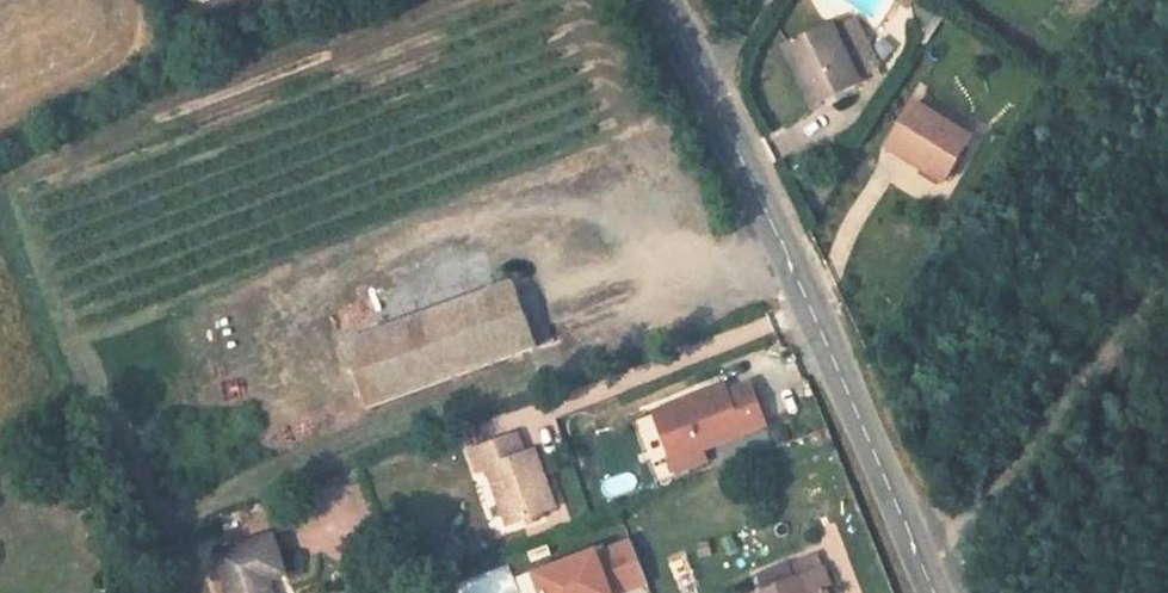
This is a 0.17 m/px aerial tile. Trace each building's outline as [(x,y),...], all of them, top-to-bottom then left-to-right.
[(886,44),(866,0),(856,0),(794,27),(819,83),(869,62),(865,53),(886,44)] [(942,155),(968,114),(912,79),(885,122),(942,155)] [(348,343),(374,408),(542,342),(516,277),(348,343)] [(678,471),(708,460),(703,448),(768,423),(752,382),(729,391),(726,383),(654,411),(678,471)] [(510,527),(558,509),(537,453),(525,457),(517,436),(470,454),(477,474),(489,470),(510,527)] [(530,570),(539,592),(634,592),(649,587),(629,534),(530,570)] [(284,585),(303,577),(290,536),(231,555),(243,592),(287,592),(284,585)] [(827,562),(792,576),(786,560),(758,571),(764,587),(754,591),(755,592),(829,592),(825,584),(834,580),(827,562)]
